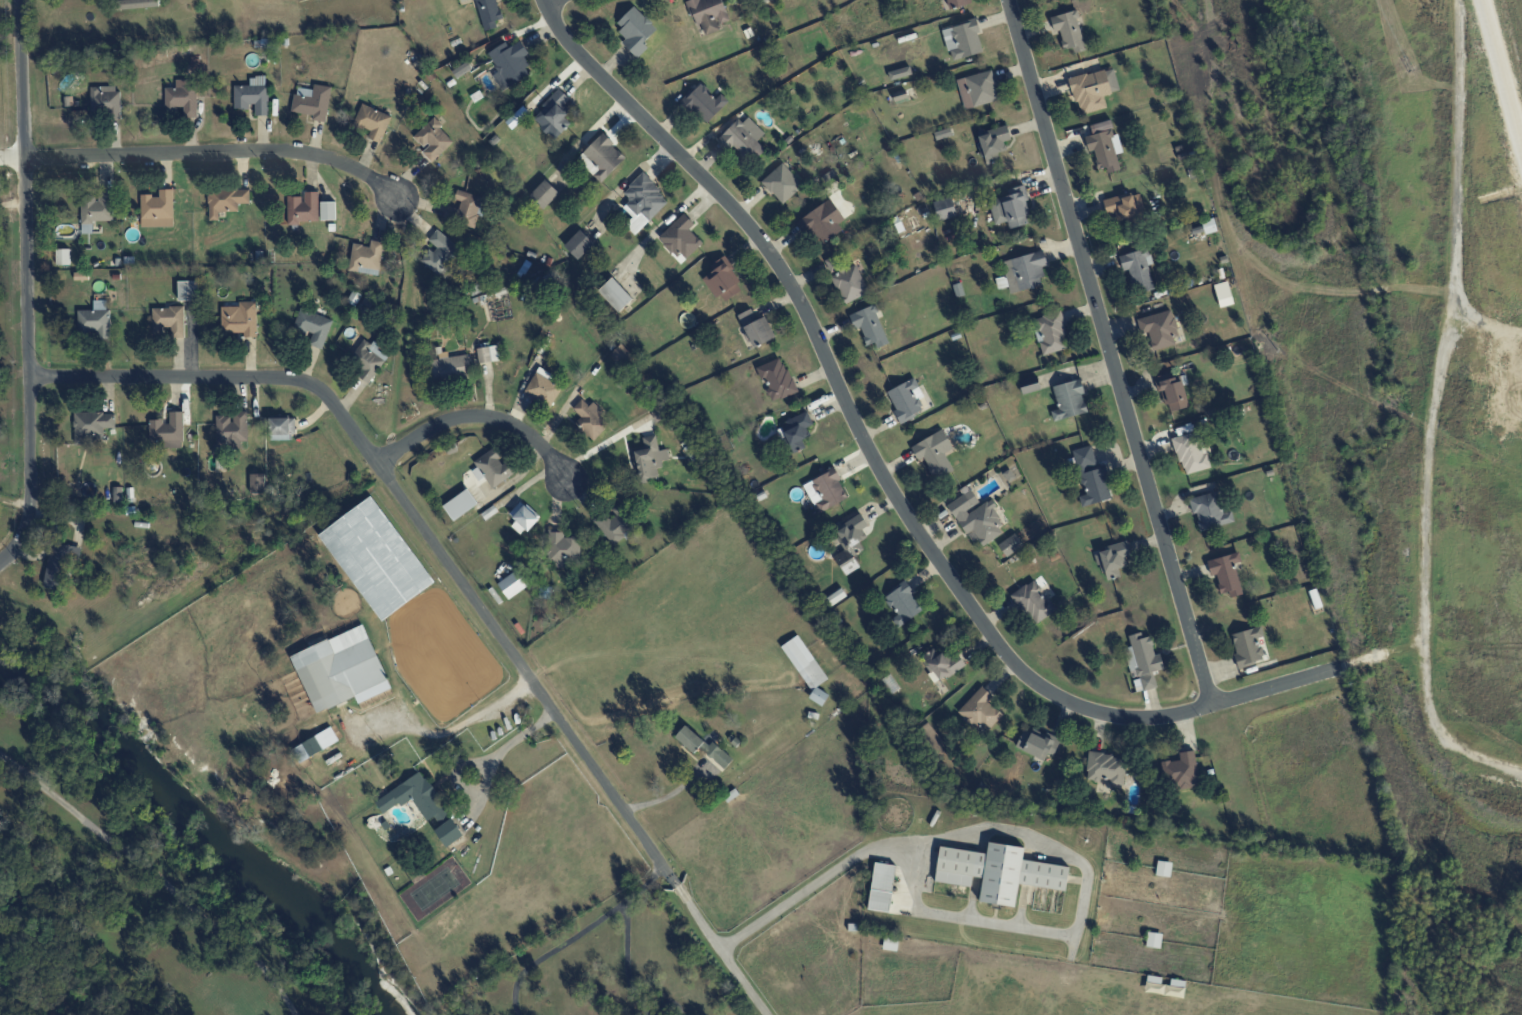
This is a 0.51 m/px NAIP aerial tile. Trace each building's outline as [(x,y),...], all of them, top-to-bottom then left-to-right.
[(497,27),(495,21),(502,19),(497,0),(475,0),(483,31),(497,27)] [(720,30),(718,24),(729,20),(722,0),(689,0),(701,36),(720,30)] [(949,9),(971,3),(971,0),(946,0),(949,9)] [(615,25),(627,36),(621,42),(637,58),(648,47),(644,43),(657,29),(633,6),(615,25)] [(1053,32),(1059,30),(1063,49),(1071,48),(1073,53),(1084,50),(1075,11),(1050,16),(1053,32)] [(983,52),(975,19),(942,27),(950,60),(983,52)] [(506,42),(487,52),(498,71),(492,74),(501,91),(531,73),(522,57),(528,54),(521,40),(509,47),(506,42)] [(471,70),(467,62),(452,70),(456,78),(471,70)] [(1107,108),(1103,95),(1119,91),(1113,67),(1069,78),(1079,115),(1107,108)] [(956,79),(964,109),(999,100),(991,70),(956,79)] [(165,109),(183,108),(184,118),(197,117),(196,80),(175,80),(175,87),(164,87),(165,109)] [(707,124),(728,100),(720,93),(716,98),(699,82),(682,101),(707,124)] [(292,112),(312,114),(312,120),(326,122),(330,86),(313,84),(313,89),(295,87),(292,112)] [(118,85),(90,86),(90,116),(120,115),(118,85)] [(268,115),(268,85),(234,86),(234,107),(255,107),(255,115),(268,115)] [(532,118),(555,139),(570,123),(564,117),(570,110),(564,105),(569,99),(559,89),(532,118)] [(892,92),(894,101),(907,98),(905,89),(892,92)] [(370,131),(367,137),(380,143),(391,116),(362,104),(353,124),(370,131)] [(765,133),(744,113),(719,140),(729,149),(732,145),(751,164),(765,149),(757,141),(765,133)] [(432,162),(454,141),(432,118),(412,137),(423,149),(421,151),(432,162)] [(1089,125),(1092,134),(1084,136),(1088,152),(1093,150),(1098,169),(1106,167),(1107,173),(1121,169),(1108,120),(1089,125)] [(978,133),(986,165),(999,161),(997,153),(1006,150),(1003,141),(1010,139),(1007,126),(978,133)] [(934,132),(936,140),(952,136),(949,128),(934,132)] [(576,159),(601,183),(626,157),(602,133),(576,159)] [(782,204),(803,185),(782,162),(761,181),(782,204)] [(623,207),(633,217),(625,225),(635,235),(669,200),(642,173),(623,192),(630,200),(623,207)] [(529,195),(543,209),(559,194),(545,179),(529,195)] [(1008,195),(988,200),(994,224),(1007,221),(1009,228),(1031,222),(1025,200),(1028,199),(1024,185),(1007,189),(1008,195)] [(249,203),(249,188),(208,189),(209,220),(218,220),(218,211),(238,211),(238,203),(249,203)] [(173,226),(173,189),(159,189),(159,195),(140,195),(141,227),(173,226)] [(475,227),(484,197),(457,189),(455,199),(461,201),(459,208),(447,205),(444,218),(475,227)] [(1114,212),(1116,221),(1144,214),(1138,190),(1103,199),(1106,214),(1114,212)] [(287,196),(287,223),(319,222),(318,191),(303,192),(303,195),(287,196)] [(82,233),(93,233),(93,221),(113,220),(112,194),(80,195),(82,233)] [(823,243),(842,230),(838,224),(844,220),(830,199),(796,221),(810,243),(819,237),(823,243)] [(937,220),(956,217),(952,199),(933,202),(937,220)] [(335,220),(335,202),(321,202),(321,220),(335,220)] [(689,229),(694,223),(683,213),(658,239),(676,257),(680,253),(686,259),(702,242),(689,229)] [(438,275),(460,249),(437,229),(428,240),(435,245),(421,261),(438,275)] [(564,246),(579,260),(594,243),(579,229),(564,246)] [(348,270),(378,275),(384,242),(371,240),(370,246),(353,243),(348,270)] [(1151,263),(1148,248),(1119,255),(1122,271),(1128,269),(1133,293),(1154,288),(1148,264),(1151,263)] [(69,265),(70,249),(55,249),(55,265),(69,265)] [(1002,261),(1006,276),(995,278),(998,289),(1008,286),(1010,293),(1041,285),(1040,277),(1048,275),(1041,251),(1002,261)] [(721,303),(744,288),(722,257),(709,266),(713,271),(703,277),(721,303)] [(844,304),(869,292),(855,264),(831,276),(844,304)] [(619,311),(633,299),(612,277),(599,289),(619,311)] [(178,300),(197,300),(197,281),(178,281),(178,300)] [(1234,303),(1227,281),(1213,284),(1220,307),(1234,303)] [(957,297),(963,295),(959,282),(952,285),(957,297)] [(77,310),(78,331),(97,331),(97,339),(109,339),(109,300),(93,300),(93,310),(77,310)] [(221,306),(221,332),(244,332),(244,337),(256,337),(256,302),(239,301),(239,307),(221,306)] [(877,348),(889,343),(872,305),(849,315),(855,329),(859,327),(867,345),(874,342),(877,348)] [(185,337),(184,306),(152,307),(153,334),(162,334),(162,327),(171,327),(171,338),(185,337)] [(332,320),(324,317),(326,311),(317,308),(316,312),(300,307),(293,330),(312,336),(309,345),(322,349),(332,320)] [(765,316),(756,320),(751,308),(738,315),(753,347),(775,337),(765,316)] [(1136,318),(1140,334),(1148,332),(1152,350),(1172,345),(1170,337),(1178,335),(1172,310),(1136,318)] [(1068,349),(1061,312),(1033,318),(1041,355),(1068,349)] [(370,382),(388,354),(364,338),(345,366),(370,382)] [(478,363),(499,360),(497,345),(476,348),(478,363)] [(466,355),(429,359),(431,382),(469,377),(466,355)] [(756,367),(761,380),(763,379),(772,402),(796,392),(782,356),(756,367)] [(549,381),(552,374),(537,367),(525,393),(552,405),(561,386),(549,381)] [(1167,412),(1188,407),(1179,371),(1158,376),(1167,412)] [(1018,379),(1021,393),(1039,390),(1037,376),(1018,379)] [(923,396),(914,377),(886,392),(901,423),(924,411),(918,398),(923,396)] [(1052,386),(1058,409),(1050,411),(1053,421),(1087,412),(1079,379),(1052,386)] [(593,402),(589,406),(582,399),(572,408),(581,417),(574,424),(592,442),(607,426),(595,415),(601,410),(593,402)] [(183,411),(169,412),(169,420),(149,421),(149,441),(164,441),(164,448),(183,448),(183,411)] [(806,427),(813,424),(807,411),(779,424),(793,453),(805,447),(801,439),(810,436),(806,427)] [(103,428),(115,428),(115,412),(74,413),(74,444),(103,443),(103,428)] [(270,418),(270,440),(293,439),(293,417),(270,418)] [(910,446),(917,460),(923,457),(934,480),(953,470),(944,452),(952,448),(943,429),(910,446)] [(1182,474),(1207,468),(1196,430),(1172,437),(1182,474)] [(658,476),(656,464),(670,462),(667,448),(658,450),(655,434),(642,437),(644,446),(633,448),(639,480),(658,476)] [(1112,499),(1103,464),(1096,466),(1091,445),(1073,450),(1083,495),(1079,496),(1081,506),(1112,499)] [(504,463),(492,448),(473,462),(493,488),(515,471),(506,461),(504,463)] [(803,483),(818,513),(849,498),(834,468),(803,483)] [(263,474),(250,473),(250,493),(263,493),(263,474)] [(122,487),(113,487),(113,502),(122,502),(122,487)] [(453,520),(478,504),(467,488),(443,505),(453,520)] [(946,503),(971,541),(977,537),(981,544),(1007,527),(988,499),(980,504),(969,488),(946,503)] [(1188,498),(1192,513),(1195,513),(1200,531),(1234,521),(1231,510),(1221,513),(1215,491),(1188,498)] [(319,536),(383,621),(435,582),(371,496),(319,536)] [(509,512),(527,531),(540,519),(522,500),(509,512)] [(614,545),(631,529),(618,514),(611,520),(602,511),(592,521),(614,545)] [(844,575),(860,567),(854,555),(864,550),(859,541),(866,537),(861,529),(867,526),(861,513),(835,527),(846,549),(833,555),(844,575)] [(568,567),(568,561),(579,561),(579,535),(562,536),(562,529),(548,529),(549,567),(568,567)] [(998,543),(1004,556),(1022,547),(1016,534),(998,543)] [(1098,549),(1107,580),(1120,577),(1117,568),(1133,564),(1127,541),(1098,549)] [(60,589),(64,561),(79,563),(81,547),(50,543),(45,587),(60,589)] [(1206,560),(1210,576),(1215,574),(1220,593),(1228,591),(1230,597),(1241,594),(1234,563),(1240,562),(1238,552),(1206,560)] [(528,585),(517,569),(497,583),(508,599),(528,585)] [(1011,594),(1033,626),(1057,609),(1048,597),(1046,598),(1033,579),(1011,594)] [(896,628),(923,611),(905,582),(883,595),(896,616),(891,619),(896,628)] [(825,598),(830,605),(845,596),(840,589),(825,598)] [(315,713),(355,697),(357,703),(391,689),(365,625),(291,654),(315,713)] [(1230,634),(1239,667),(1263,661),(1257,638),(1264,637),(1261,626),(1230,634)] [(1156,687),(1152,671),(1163,669),(1160,654),(1155,655),(1150,635),(1142,638),(1141,632),(1128,635),(1131,646),(1124,648),(1131,679),(1132,679),(1136,692),(1156,687)] [(810,693),(817,705),(828,698),(819,684),(827,679),(799,634),(782,645),(811,693),(810,693)] [(923,655),(939,681),(965,666),(958,654),(948,659),(944,652),(937,655),(933,648),(923,655)] [(956,712),(973,728),(978,723),(986,731),(1005,713),(980,688),(956,712)] [(673,737),(684,725),(707,745),(711,742),(731,759),(720,771),(697,751),(696,752),(695,751),(692,754),(673,737)] [(1044,760),(1047,753),(1053,756),(1059,740),(1024,726),(1015,748),(1044,760)] [(308,758),(331,745),(323,731),(300,745),(308,758)] [(1199,785),(1193,750),(1178,752),(1180,759),(1160,762),(1164,786),(1171,785),(1172,790),(1199,785)] [(1123,785),(1126,756),(1088,752),(1086,780),(1097,781),(1096,792),(1107,792),(1108,783),(1123,785)] [(374,800),(383,814),(411,797),(425,821),(434,816),(440,826),(435,829),(445,847),(461,837),(422,771),(374,800)] [(939,846),(934,882),(970,886),(971,876),(982,878),(979,901),(1015,906),(1018,884),(1065,890),(1069,866),(1022,860),(1024,847),(988,842),(986,853),(939,846)] [(1155,875),(1170,876),(1171,862),(1157,860),(1155,875)] [(867,909),(889,912),(894,866),(872,864),(867,909)] [(1161,933),(1147,932),(1146,946),(1160,948),(1161,933)] [(882,949),(897,951),(898,939),(884,937),(882,949)] [(1144,993),(1184,996),(1185,980),(1170,979),(1170,985),(1161,984),(1162,977),(1146,975),(1144,993)]
